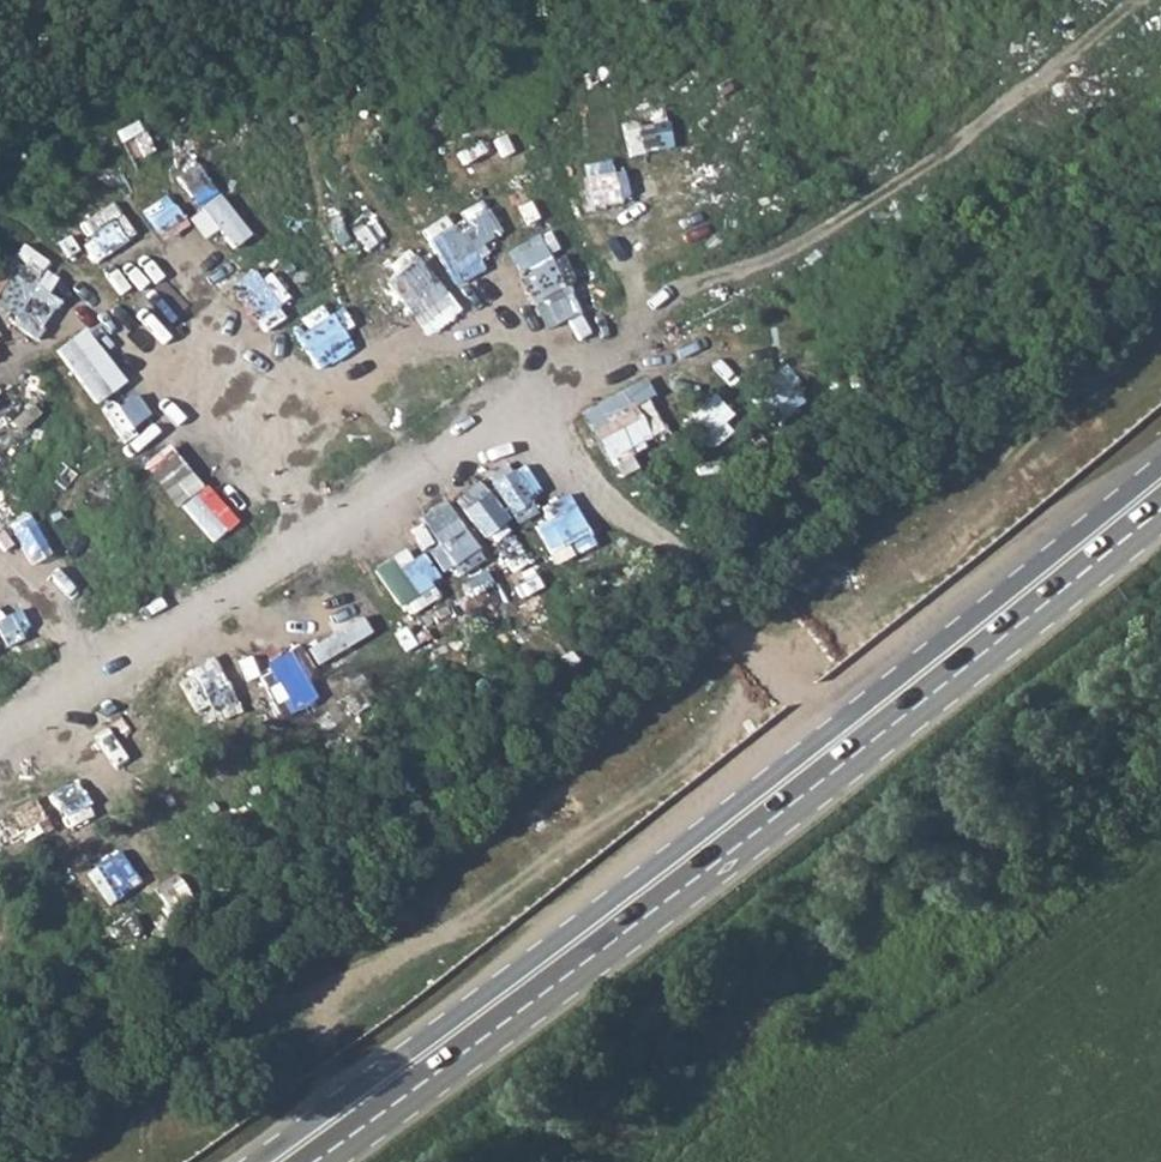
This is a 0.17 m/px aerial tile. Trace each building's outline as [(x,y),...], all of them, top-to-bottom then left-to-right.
[(656,170),(612,169),(611,214),(655,215),(656,170)] [(169,195),(147,210),(161,231),(183,217),(169,195)] [(514,208),(527,236),(552,224),(539,196),(514,208)] [(118,209),(97,223),(119,256),(140,242),(118,209)] [(480,239),(464,209),(427,229),(443,258),(480,239)] [(411,247),(390,266),(419,297),(440,277),(411,247)] [(51,298),(79,336),(126,301),(98,263),(51,298)] [(553,301),(582,290),(574,268),(544,280),(553,301)] [(305,316),(321,347),(344,335),(329,304),(305,316)] [(103,391),(124,376),(107,353),(87,368),(103,391)] [(130,443),(160,421),(137,389),(107,411),(130,443)] [(210,479),(182,502),(212,539),(240,516),(210,479)]
